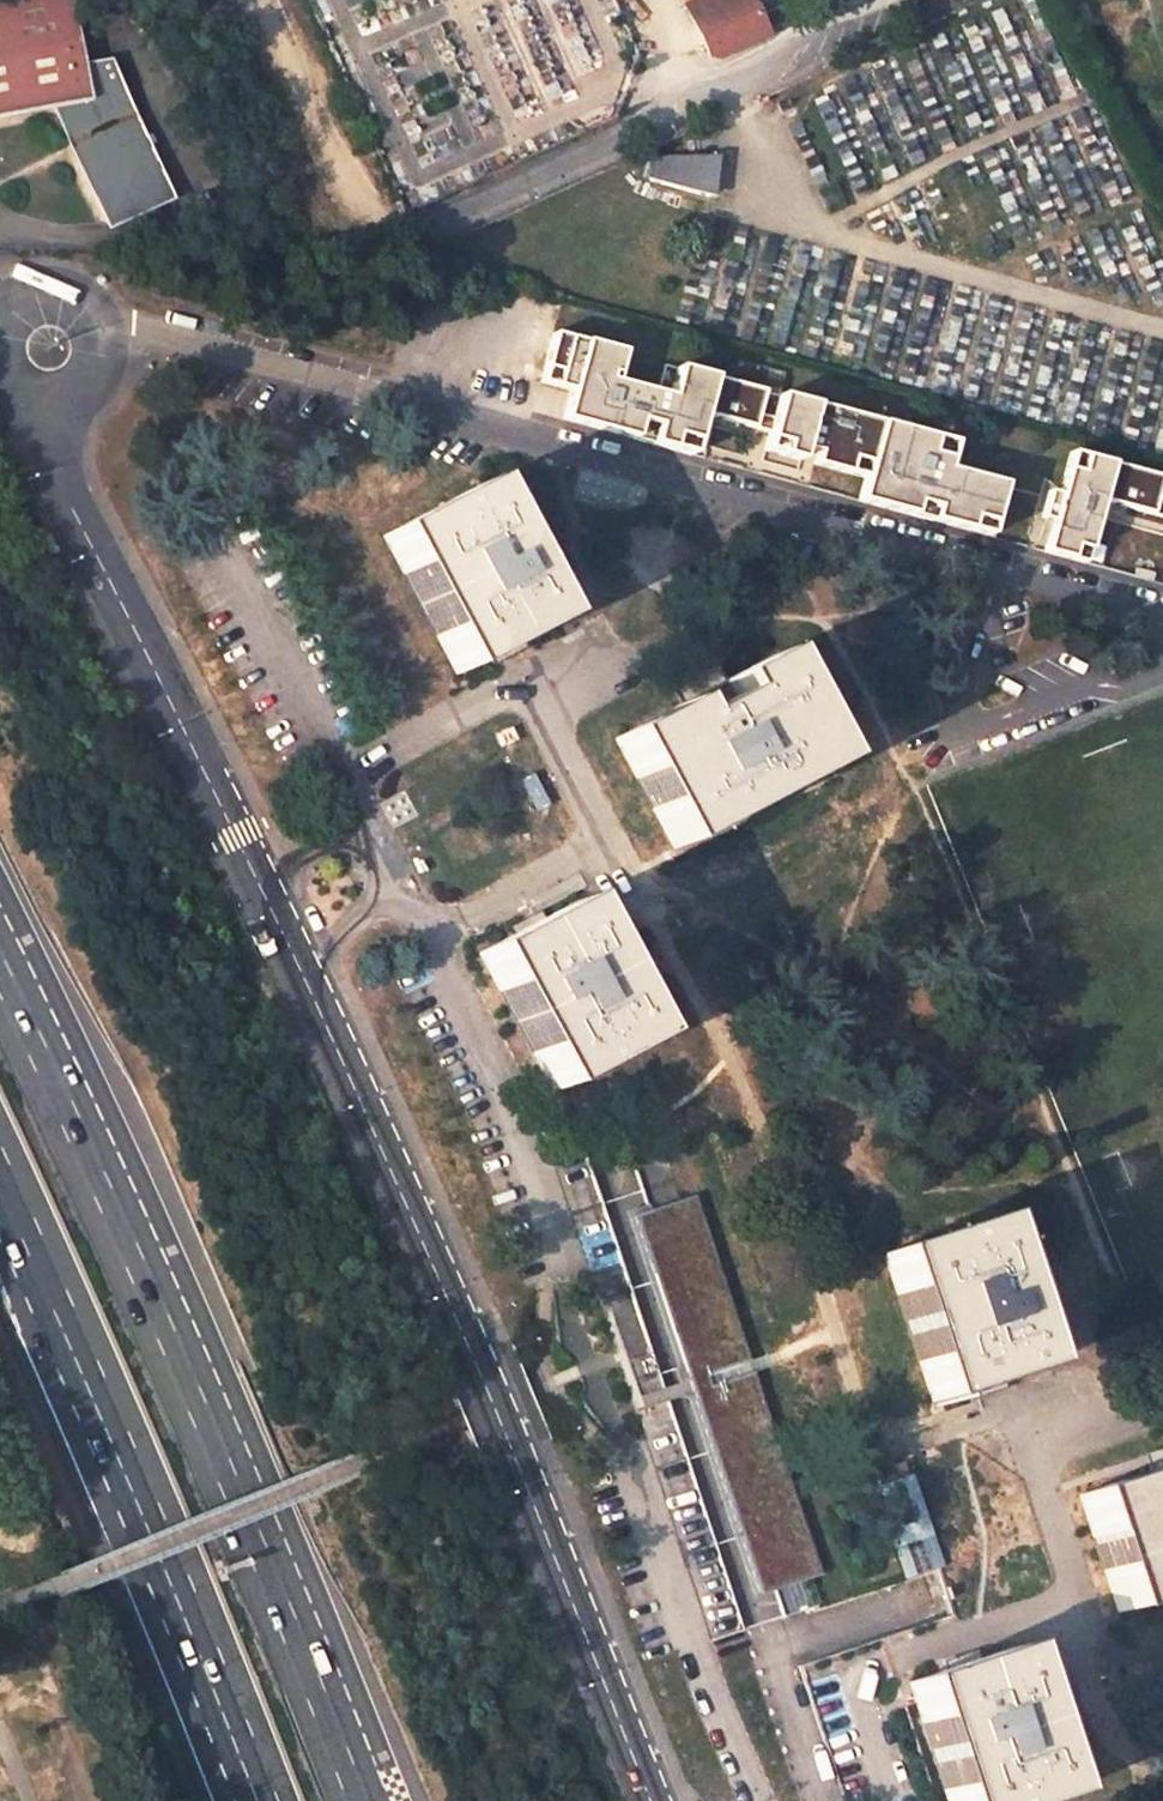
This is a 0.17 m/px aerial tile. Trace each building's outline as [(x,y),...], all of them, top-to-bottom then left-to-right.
[(54,107),(107,224),(165,196),(103,61),(82,63),(70,0),(0,0),(0,117),(54,107)] [(716,55),(762,29),(748,0),(692,0),(684,4),(708,54),(716,55)] [(716,151),(645,155),(645,174),(711,191),(716,151)] [(1059,443),(1035,541),(1053,552),(1101,564),(1107,536),(1098,520),(1102,505),(1106,502),(1162,516),(1162,469),(1059,443)] [(454,674),(549,624),(477,487),(382,537),(454,674)] [(793,699),(771,658),(721,684),(728,699),(686,720),(678,706),(613,739),(633,780),(642,776),(657,803),(648,808),(670,849),(720,823),(715,815),(745,799),(749,807),(776,793),(772,786),(765,770),(775,764),(783,779),(802,770),(807,778),(828,766),(806,726),(798,730),(785,703),(793,699)] [(728,699),(721,684),(678,706),(686,720),(728,699)] [(806,726),(793,699),(785,703),(798,730),(806,726)] [(772,786),(783,779),(775,764),(765,770),(772,786)] [(776,793),(807,778),(802,770),(783,779),(772,786),(776,793)] [(642,776),(633,780),(648,808),(657,803),(642,776)] [(720,823),(749,807),(745,799),(715,815),(720,823)] [(550,1091),(646,1041),(573,903),(476,953),(550,1091)] [(656,1124),(622,1134),(779,1616),(814,1605),(656,1124)] [(705,1640),(739,1629),(581,1147),(547,1159),(705,1640)] [(1034,1370),(986,1221),(883,1254),(930,1403),(1034,1370)] [(1147,1472),(1152,1488),(1162,1484),(1162,1466),(1147,1472)] [(1115,1612),(1162,1597),(1162,1484),(1152,1488),(1147,1472),(1076,1493),(1115,1612)] [(877,1482),(895,1576),(935,1569),(917,1475),(877,1482)] [(1010,1648),(906,1682),(945,1800),(1042,1800),(1060,1795),(1010,1648)]
